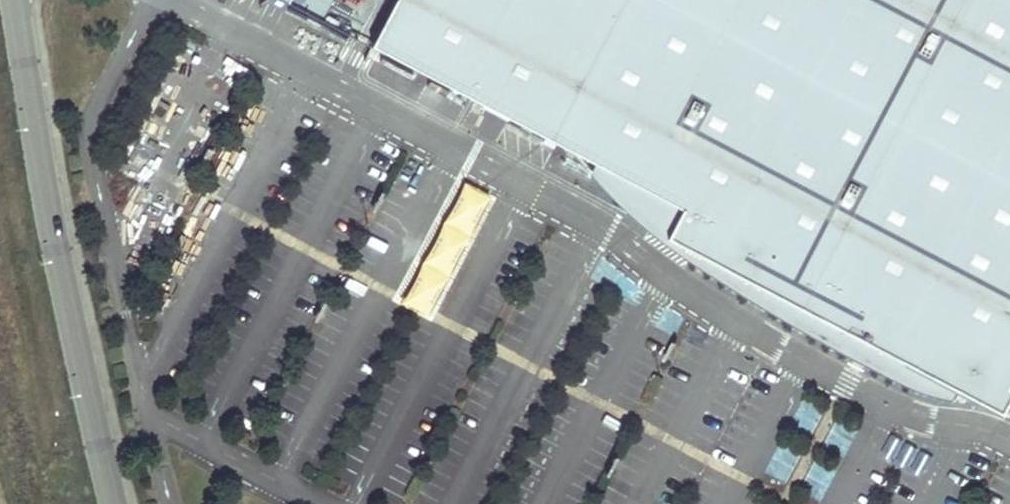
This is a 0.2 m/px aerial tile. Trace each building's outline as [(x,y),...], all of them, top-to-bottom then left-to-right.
[(596,163),(683,209),(667,238),(957,390),(1003,414),(1009,400),(1009,0),(286,0),(596,163)] [(660,241),(675,254),(686,263),(705,278),(729,295),(753,312),(778,327),(795,336),(812,345),(833,356),(855,366),(878,376),(896,382),(914,389),(928,394),(938,397),(952,401),(957,390),(667,238),(683,209),(596,163),(592,173),(608,191),(625,208),(646,228),(660,241)]
